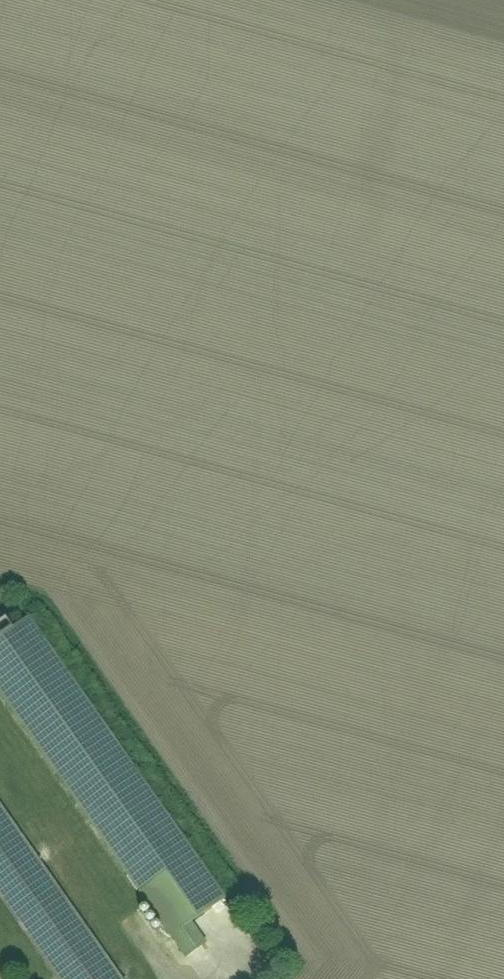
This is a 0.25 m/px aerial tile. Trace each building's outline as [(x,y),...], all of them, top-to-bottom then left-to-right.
[(8,628),(2,620),(0,621),(0,634),(8,628)] [(0,650),(0,701),(189,968),(211,953),(201,930),(236,910),(37,622),(0,650)] [(46,978),(121,978),(0,807),(0,914),(46,978)]
